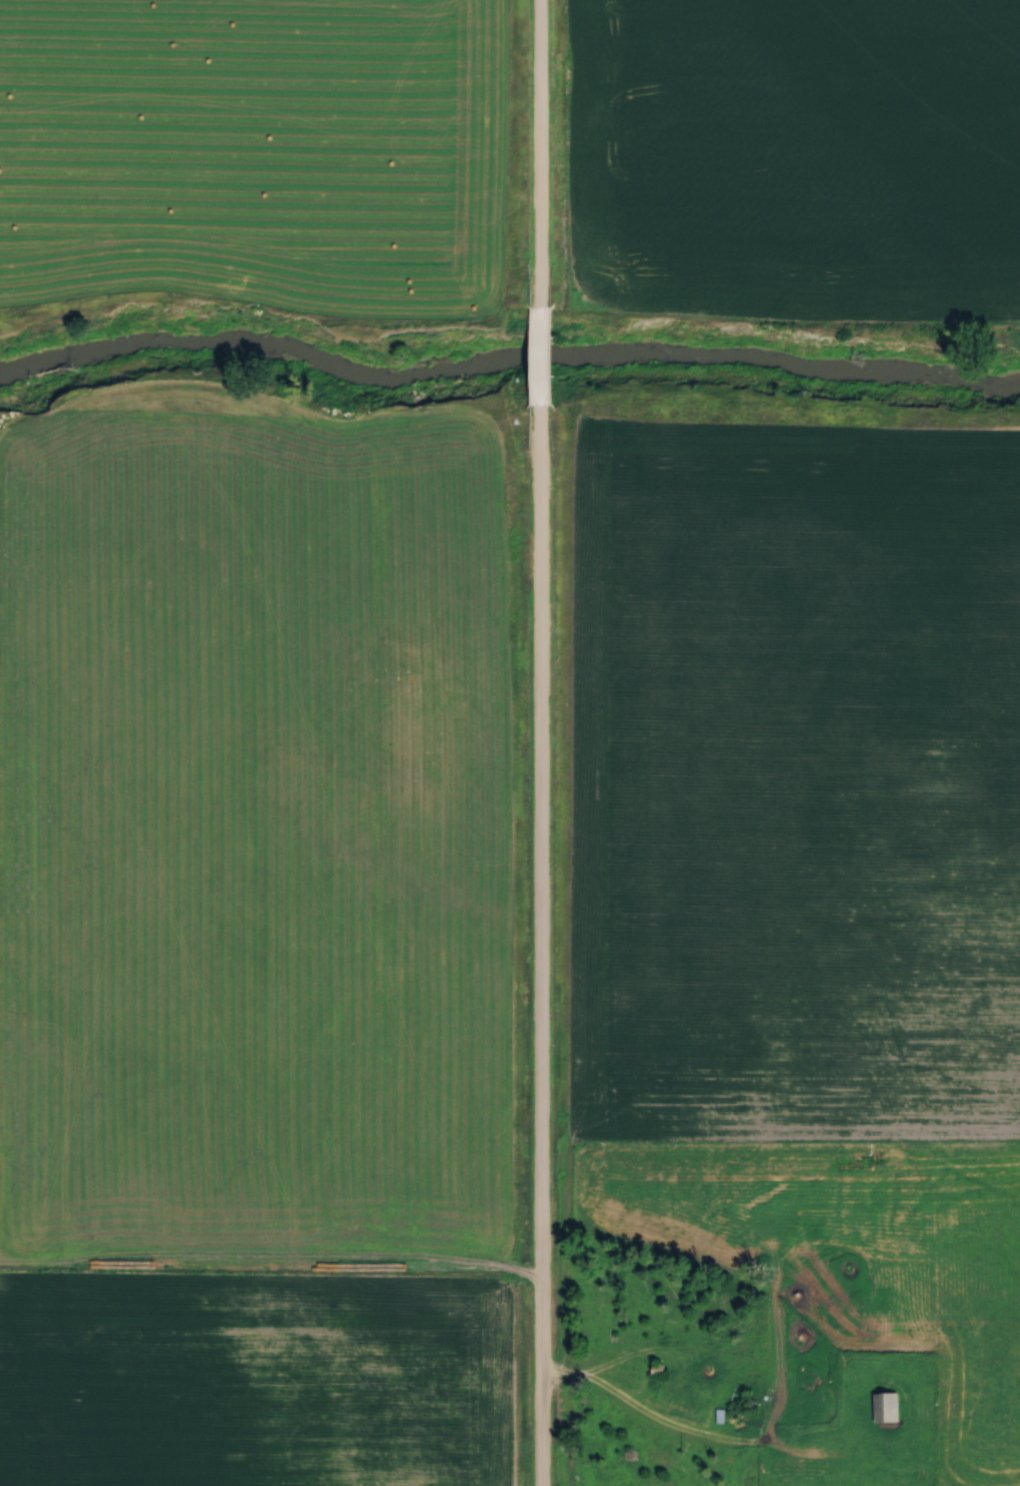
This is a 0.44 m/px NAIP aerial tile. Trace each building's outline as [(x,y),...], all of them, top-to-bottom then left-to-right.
[(876,1420),(901,1420),(901,1390),(876,1390),(876,1420)]
